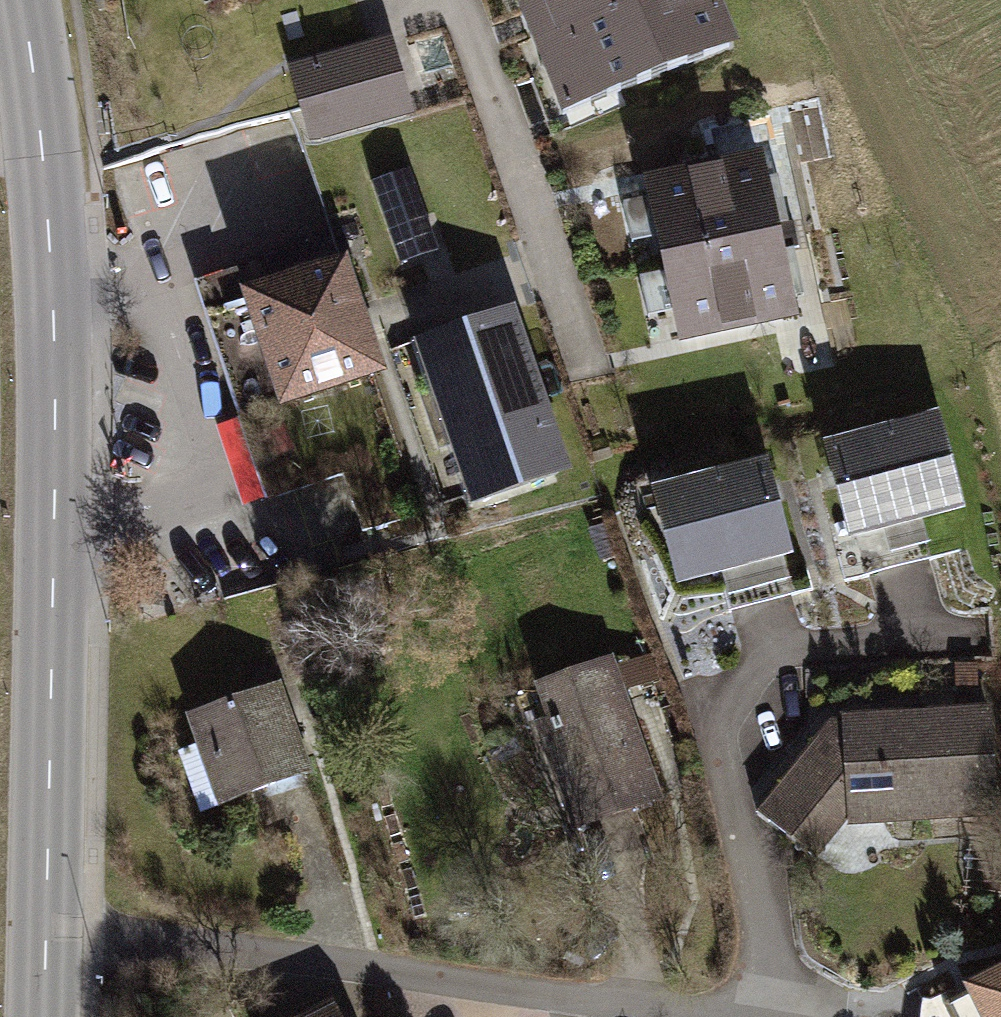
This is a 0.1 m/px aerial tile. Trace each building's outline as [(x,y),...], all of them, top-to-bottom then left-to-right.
[(562,114),(729,46),(710,0),(516,0),(562,114)] [(369,47),(292,69),(312,139),(390,117),(369,47)] [(777,238),(760,163),(648,187),(664,262),(777,238)] [(254,264),(196,284),(241,414),(250,411),(279,495),(342,473),(362,532),(424,511),(330,238),(266,259),(269,269),(258,273),(254,264)] [(777,238),(664,262),(680,337),(793,313),(777,238)] [(505,324),(430,350),(479,492),(554,466),(505,324)] [(271,487),(246,416),(220,425),(244,496),(271,487)] [(935,423),(832,450),(853,532),(957,505),(935,423)] [(443,497),(466,493),(455,436),(432,440),(443,497)] [(763,468),(659,496),(681,578),(785,550),(763,468)] [(783,565),(733,579),(740,601),(789,588),(783,565)] [(569,757),(554,762),(576,825),(655,798),(608,663),(543,685),(555,720),(552,722),(555,733),(559,731),(569,757)] [(276,689),(193,718),(206,754),(217,750),(234,796),(305,771),(276,689)] [(829,727),(758,815),(767,822),(770,821),(792,839),(832,791),(847,791),(847,812),(924,808),(924,817),(995,814),(988,713),(924,717),(923,713),(905,715),(906,718),(845,722),(845,719),(830,720),(826,724),(829,727)] [(942,1005),(948,1016),(1000,1016),(1000,974),(942,1005)]
